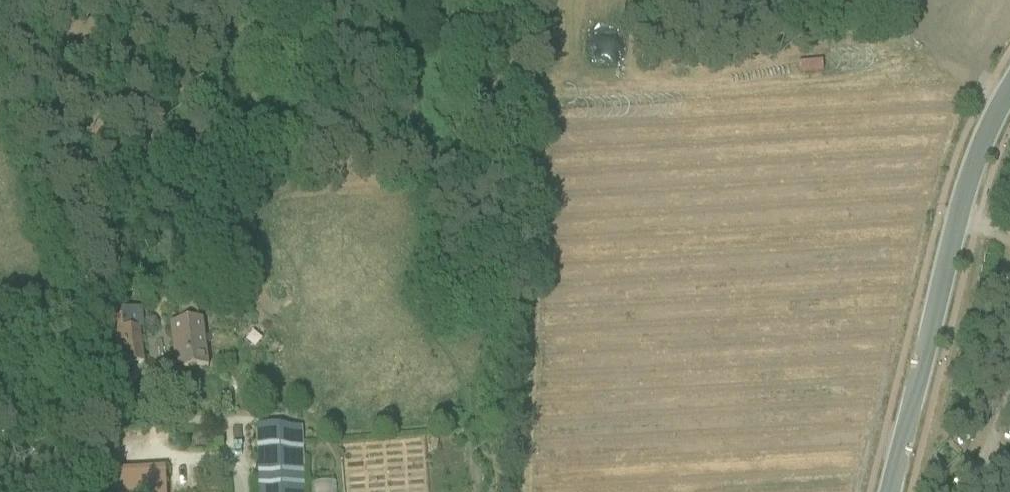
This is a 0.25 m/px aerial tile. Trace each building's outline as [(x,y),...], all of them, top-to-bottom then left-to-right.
[(112,367),(145,365),(141,317),(109,319),(112,367)] [(207,366),(203,321),(170,324),(175,369),(207,366)] [(300,432),(257,433),(259,491),(302,491),(300,432)] [(116,476),(116,491),(164,491),(164,475),(116,476)]
